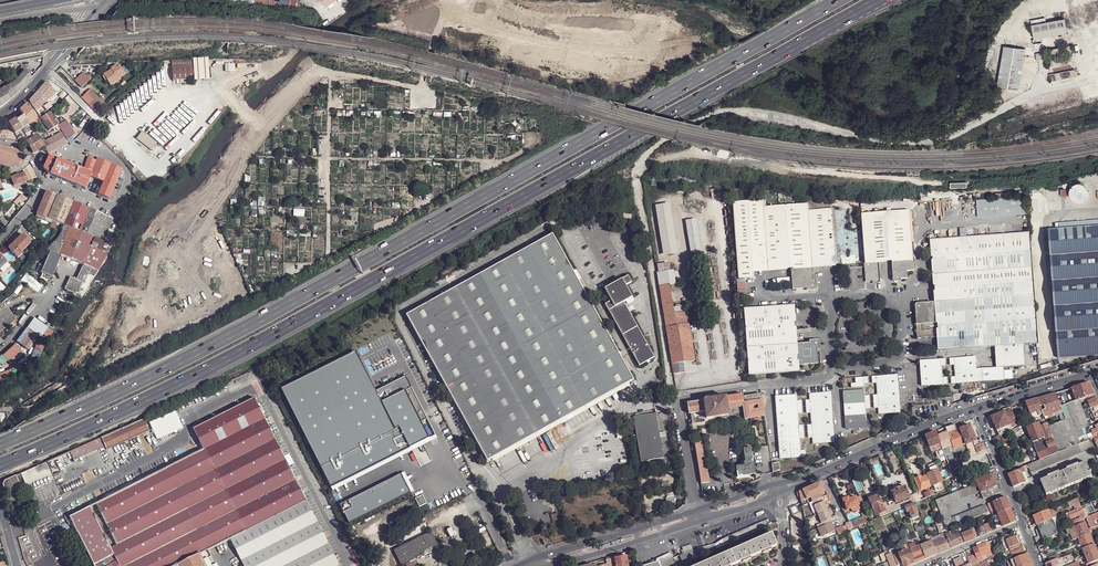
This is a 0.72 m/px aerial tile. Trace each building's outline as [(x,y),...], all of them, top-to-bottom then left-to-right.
[(301,9),(301,1),(300,0),(286,0),(286,2),(285,7),(301,9)] [(1067,30),(1065,17),(1033,23),(1035,37),(1067,30)] [(1025,48),(1003,44),(996,87),(1018,91),(1025,48)] [(1074,55),(1073,47),(1044,52),(1046,60),(1074,55)] [(194,79),(194,81),(208,81),(208,58),(193,59),(194,79)] [(193,59),(171,60),(173,80),(194,79),(193,59)] [(106,80),(110,86),(118,80),(117,79),(125,74),(119,65),(117,66),(116,64),(109,68),(110,69),(102,74),(103,75),(106,80)] [(26,71),(22,66),(16,72),(20,77),(26,71)] [(1076,69),(1049,74),(1050,81),(1077,75),(1076,69)] [(89,80),(82,72),(74,80),(73,81),(80,88),(89,80)] [(29,101),(36,111),(46,101),(55,92),(46,82),(44,85),(42,86),(34,95),(32,98),(29,101)] [(106,105),(90,90),(86,94),(82,98),(97,114),(106,105)] [(38,119),(27,103),(20,109),(24,115),(30,124),(38,119)] [(58,125),(50,113),(41,118),(49,130),(49,131),(55,127),(58,125)] [(30,124),(24,115),(16,119),(22,129),(30,124)] [(57,121),(67,138),(74,134),(65,117),(57,121)] [(16,119),(8,123),(15,133),(22,129),(16,119)] [(65,140),(61,132),(42,143),(44,146),(48,153),(67,142),(65,140)] [(137,139),(152,150),(151,152),(158,157),(164,148),(157,143),(158,143),(143,132),(137,139)] [(33,153),(44,146),(42,143),(38,135),(37,135),(33,137),(29,139),(26,141),(33,153)] [(0,146),(0,165),(9,168),(12,169),(13,167),(13,166),(19,169),(19,168),(22,166),(24,163),(24,162),(28,163),(29,161),(29,158),(26,158),(26,156),(20,154),(18,151),(0,146)] [(49,156),(43,168),(50,174),(72,183),(85,189),(88,182),(90,178),(91,176),(103,182),(98,194),(109,199),(114,186),(122,169),(123,166),(116,162),(114,166),(111,164),(97,158),(96,161),(88,158),(83,170),(79,168),(57,159),(49,156)] [(28,181),(36,178),(29,165),(23,171),(28,181)] [(28,181),(23,171),(11,177),(14,186),(28,181)] [(46,190),(37,214),(48,218),(56,222),(57,222),(60,223),(61,224),(63,225),(64,225),(71,228),(103,242),(103,241),(113,218),(104,215),(89,209),(81,205),(73,202),(65,199),(57,195),(46,190)] [(976,202),(978,219),(1026,215),(1025,198),(976,202)] [(677,253),(668,202),(655,204),(664,255),(677,253)] [(838,259),(833,210),(808,213),(808,206),(764,210),(763,202),(734,205),(739,281),(749,280),(754,280),(754,273),(758,273),(758,265),(783,264),(783,271),(791,270),(793,285),(793,288),(793,291),(806,290),(811,289),(811,290),(813,292),(815,291),(816,290),(816,289),(815,287),(814,287),(813,283),(812,269),(812,261),(838,259)] [(48,218),(37,214),(36,216),(51,223),(50,226),(55,228),(56,225),(57,222),(56,222),(48,218)] [(862,218),(865,268),(866,287),(874,286),(878,286),(881,286),(880,280),(880,267),(892,266),(893,279),(894,285),(894,286),(895,286),(897,286),(898,285),(898,284),(901,284),(908,283),(907,276),(914,275),(913,264),(910,215),(862,218)] [(695,218),(686,219),(692,254),(701,252),(695,218)] [(1049,232),(1058,358),(1097,355),(1097,221),(1059,224),(1059,231),(1049,232)] [(30,263),(28,266),(32,269),(38,260),(46,251),(47,250),(53,244),(57,240),(61,235),(61,233),(64,225),(63,225),(61,224),(60,223),(57,232),(53,237),(49,242),(44,247),(42,249),(36,255),(30,263)] [(109,244),(103,241),(103,242),(71,228),(64,225),(61,233),(61,235),(57,240),(53,244),(47,250),(61,256),(83,265),(86,259),(93,262),(97,264),(103,254),(109,244)] [(555,233),(407,315),(488,461),(493,459),(629,383),(634,380),(555,233)] [(31,243),(23,234),(8,248),(16,256),(21,252),(31,243)] [(1029,235),(1015,236),(932,242),(937,304),(939,339),(940,352),(995,348),(1023,346),(1037,346),(1029,235)] [(113,246),(109,244),(103,254),(106,256),(110,251),(113,246)] [(32,269),(36,270),(39,263),(41,264),(47,251),(46,251),(38,260),(32,269)] [(60,256),(47,251),(41,264),(39,263),(36,270),(52,277),(60,256)] [(8,261),(0,252),(0,268),(8,261)] [(106,256),(103,254),(97,264),(94,269),(97,271),(106,256)] [(93,262),(86,259),(83,265),(90,268),(93,262)] [(812,261),(812,269),(816,269),(835,267),(839,267),(838,259),(812,261)] [(660,273),(669,272),(668,264),(658,266),(660,273)] [(758,265),(758,273),(772,269),(783,271),(783,264),(758,265)] [(77,280),(83,283),(90,269),(83,266),(77,280)] [(83,283),(88,285),(97,272),(90,269),(83,283)] [(660,273),(658,273),(660,287),(670,285),(676,285),(674,271),(669,272),(660,273)] [(70,277),(64,289),(81,297),(88,285),(83,283),(77,280),(70,277)] [(633,298),(622,279),(604,289),(611,301),(606,304),(640,366),(655,358),(625,304),(624,302),(632,298),(633,298)] [(660,287),(672,365),(683,363),(695,361),(687,312),(687,313),(681,313),(680,308),(674,309),(670,285),(660,287)] [(917,305),(916,308),(917,340),(939,339),(937,304),(920,305),(917,305)] [(0,311),(0,331),(15,320),(6,307),(0,311)] [(746,323),(750,378),(799,374),(798,367),(820,365),(818,352),(818,347),(819,347),(820,346),(820,345),(820,343),(820,342),(819,342),(817,342),(816,343),(815,344),(815,345),(811,345),(797,346),(793,346),(792,327),(795,326),(794,307),(777,309),(745,311),(745,312),(742,312),(742,322),(746,322),(746,323)] [(35,318),(27,328),(41,337),(45,339),(52,330),(48,328),(35,318)] [(19,344),(27,350),(37,336),(29,331),(19,344)] [(37,341),(29,360),(0,374),(0,384),(36,367),(44,343),(37,341)] [(15,345),(3,356),(9,363),(22,352),(15,345)] [(1023,346),(995,348),(996,369),(1004,369),(1024,367),(1023,346)] [(359,353),(283,392),(333,492),(438,441),(414,389),(383,404),(359,353)] [(975,358),(949,360),(950,367),(954,366),(954,372),(976,371),(975,358)] [(945,360),(920,362),(921,387),(947,385),(947,378),(943,379),(942,367),(946,367),(945,360)] [(683,363),(672,365),(674,375),(685,373),(683,363)] [(996,369),(982,370),(983,383),(1005,382),(1004,382),(1004,372),(1004,369),(996,369)] [(976,371),(954,372),(955,378),(951,378),(951,385),(983,383),(982,370),(976,371)] [(1013,372),(1004,372),(1005,382),(1014,381),(1013,372)] [(897,375),(871,377),(872,384),(876,384),(877,390),(877,396),(873,396),(873,403),(874,409),(878,409),(879,415),(900,414),(899,401),(897,375)] [(851,386),(851,389),(864,388),(864,386),(868,385),(867,379),(855,380),(855,385),(851,386)] [(629,383),(493,459),(494,462),(631,386),(629,383)] [(1090,383),(1071,389),(1076,401),(1080,399),(1085,397),(1087,402),(1096,399),(1090,383)] [(845,418),(846,430),(871,428),(871,422),(867,422),(866,416),(866,410),(870,409),(869,403),(869,397),(865,397),(864,391),(853,392),(843,392),(843,399),(844,405),(845,418)] [(812,439),(813,445),(835,443),(834,431),(833,419),(832,407),(831,393),(809,395),(810,401),(805,401),(805,408),(806,414),(810,414),(811,420),(811,426),(807,426),(808,433),(808,439),(812,439)] [(728,405),(744,403),(743,398),(742,394),(727,397),(728,405)] [(1056,394),(1037,399),(1040,408),(1044,406),(1045,410),(1042,411),(1043,414),(1044,417),(1047,416),(1048,418),(1048,419),(1058,415),(1061,421),(1065,420),(1064,417),(1063,412),(1062,410),(1060,406),(1056,394)] [(760,395),(743,398),(744,403),(746,419),(746,421),(764,418),(764,417),(760,395)] [(779,448),(779,460),(805,458),(804,452),(800,452),(800,446),(800,440),(803,440),(803,433),(803,426),(799,427),(798,421),(798,415),(802,415),(802,409),(801,402),(797,402),(796,396),(775,398),(776,410),(777,423),(778,435),(779,448)] [(706,418),(730,415),(728,405),(727,397),(703,401),(705,412),(706,418)] [(307,501),(255,398),(193,429),(202,445),(204,450),(205,449),(247,531),(307,501)] [(1032,419),(1043,414),(1042,411),(1040,408),(1037,399),(1026,403),(1032,419)] [(1096,399),(1087,402),(1091,409),(1094,418),(1095,419),(1097,418),(1097,403),(1096,399)] [(703,401),(687,403),(689,415),(705,412),(703,401)] [(1088,426),(1080,404),(1077,405),(1076,401),(1060,406),(1062,410),(1063,412),(1064,417),(1065,420),(1075,446),(1086,441),(1082,429),(1088,426)] [(1011,410),(1005,413),(1007,417),(1010,424),(1016,421),(1011,410)] [(175,411),(149,422),(157,438),(182,427),(175,411)] [(994,423),(1007,417),(1005,413),(1004,412),(992,417),(994,423)] [(659,433),(656,413),(633,417),(641,461),(664,458),(660,438),(659,433)] [(742,416),(731,417),(732,425),(744,423),(742,416)] [(994,423),(999,436),(1010,431),(1012,431),(1010,424),(1007,417),(994,423)] [(150,431),(144,418),(101,438),(105,446),(107,450),(150,431)] [(1058,452),(1075,446),(1065,420),(1061,421),(1052,425),(1048,426),(1058,452)] [(693,431),(694,435),(700,433),(698,422),(691,423),(693,431)] [(1039,424),(1027,428),(1040,460),(1058,452),(1048,426),(1047,423),(1040,426),(1039,424)] [(966,444),(959,429),(957,430),(955,425),(945,428),(947,432),(954,449),(963,445),(966,444)] [(969,425),(959,429),(966,444),(967,448),(970,456),(977,453),(974,446),(982,443),(980,441),(977,443),(969,425)] [(1014,430),(1016,436),(1016,437),(1017,437),(1020,443),(1024,441),(1022,435),(1019,428),(1014,430)] [(197,448),(202,445),(193,429),(189,432),(197,448)] [(1091,431),(1093,435),(1088,437),(1089,438),(1088,438),(1088,441),(1088,440),(1094,439),(1097,437),(1097,433),(1096,429),(1091,431)] [(1013,437),(1010,431),(999,436),(1000,439),(994,441),(996,445),(1016,437),(1016,436),(1013,437)] [(925,436),(932,453),(935,452),(937,456),(944,454),(937,436),(935,432),(925,436)] [(937,436),(944,454),(946,457),(949,455),(953,454),(955,452),(954,449),(947,432),(937,436)] [(105,446),(101,438),(71,451),(75,459),(105,446)] [(1092,448),(1088,440),(1088,441),(1086,441),(1075,446),(1058,452),(1040,460),(1033,463),(1028,465),(1031,473),(1092,448)] [(695,443),(701,484),(710,482),(704,441),(695,443)] [(982,443),(974,446),(977,453),(986,449),(983,443),(982,443)] [(88,503),(90,507),(167,468),(204,450),(202,445),(197,448),(142,475),(137,478),(88,502),(88,503)] [(963,445),(954,449),(955,452),(956,453),(960,452),(965,450),(965,449),(963,445)] [(902,446),(898,448),(903,458),(907,457),(902,446)] [(167,468),(209,550),(231,539),(247,531),(205,449),(204,450),(167,468)] [(751,449),(743,450),(745,462),(744,463),(745,466),(736,467),(738,477),(755,474),(751,449)] [(71,451),(48,461),(52,471),(54,474),(76,463),(75,459),(71,451)] [(52,471),(48,461),(22,473),(23,475),(26,482),(52,471)] [(938,488),(938,490),(944,487),(941,481),(942,481),(934,463),(927,466),(929,470),(926,472),(932,486),(933,485),(936,484),(938,488)] [(1040,481),(1046,496),(1091,478),(1090,474),(1089,473),(1085,463),(1040,481)] [(780,464),(772,465),(774,474),(781,471),(780,464)] [(204,561),(208,559),(212,557),(209,550),(167,468),(90,507),(85,509),(70,517),(71,519),(94,565),(207,565),(204,561)] [(1025,483),(1021,473),(1024,472),(1023,469),(1008,475),(1013,488),(1025,483)] [(86,498),(88,502),(137,478),(142,475),(140,471),(86,498)] [(992,474),(976,480),(977,483),(980,491),(981,492),(988,489),(997,485),(992,474)] [(6,494),(16,489),(21,487),(17,477),(16,475),(7,480),(5,480),(3,484),(6,494)] [(404,475),(341,505),(350,524),(413,494),(404,475)] [(931,487),(926,477),(921,478),(921,477),(915,479),(920,491),(925,489),(931,487)] [(812,502),(823,497),(828,495),(826,491),(826,492),(821,482),(799,491),(799,495),(801,502),(811,498),(812,502)] [(977,483),(958,491),(961,498),(980,491),(977,483)] [(1000,492),(997,485),(988,489),(991,496),(1000,492)] [(897,503),(909,498),(909,496),(905,487),(899,489),(895,490),(896,491),(892,492),(897,503)] [(16,489),(6,494),(8,503),(11,502),(20,498),(16,489)] [(988,489),(981,492),(984,499),(991,496),(988,489)] [(983,514),(980,507),(951,518),(945,504),(961,498),(958,491),(935,500),(939,510),(940,513),(942,516),(943,519),(947,529),(983,514)] [(869,501),(875,516),(878,514),(884,512),(885,511),(882,504),(878,496),(873,498),(873,500),(869,501)] [(674,497),(666,499),(667,507),(675,506),(674,497)] [(823,497),(812,502),(809,504),(813,513),(816,511),(817,514),(831,508),(829,504),(826,505),(823,497)] [(851,508),(859,505),(855,497),(849,499),(848,497),(843,499),(847,510),(851,508)] [(988,503),(993,516),(1010,509),(1005,497),(988,503)] [(1077,498),(1072,501),(1075,510),(1081,507),(1077,498)] [(912,504),(910,500),(893,508),(895,511),(905,507),(904,507),(912,504)] [(307,501),(247,531),(231,539),(244,565),(340,565),(307,501)] [(886,502),(882,504),(885,511),(884,512),(885,515),(890,513),(888,509),(886,502)] [(917,514),(915,509),(917,509),(915,502),(912,504),(904,507),(905,507),(906,511),(907,513),(909,512),(911,516),(917,514)] [(71,519),(70,517),(85,509),(83,505),(64,515),(67,521),(71,519)] [(1068,513),(1071,519),(1079,516),(1084,514),(1081,507),(1075,510),(1068,513)] [(819,528),(833,522),(831,519),(833,519),(831,515),(833,514),(831,508),(817,514),(821,523),(817,525),(819,528)] [(1015,522),(1010,509),(993,516),(997,526),(1001,524),(1002,527),(1015,522)] [(1048,511),(1039,514),(1034,516),(1033,517),(1037,526),(1052,520),(1048,511)] [(868,522),(864,513),(862,514),(864,519),(851,524),(853,529),(858,526),(861,525),(868,522)] [(1086,518),(1090,529),(1095,527),(1095,526),(1095,524),(1093,521),(1097,519),(1097,518),(1096,513),(1091,516),(1086,518)] [(558,514),(551,516),(554,525),(561,523),(558,514)] [(1052,520),(1054,526),(1061,524),(1058,517),(1054,519),(1052,520)] [(947,529),(943,519),(938,521),(938,523),(941,531),(947,529)] [(1052,520),(1037,526),(1038,529),(1042,537),(1043,541),(1058,534),(1057,533),(1054,526),(1052,520)] [(679,555),(683,564),(765,528),(763,521),(723,538),(715,544),(703,547),(693,551),(684,554),(679,555)] [(819,528),(818,528),(822,537),(836,531),(833,522),(819,528)] [(983,525),(983,526),(986,534),(997,529),(1002,527),(1001,524),(997,526),(991,528),(989,523),(983,525)] [(1076,527),(1073,528),(1078,539),(1089,535),(1085,523),(1084,523),(1083,524),(1082,524),(1076,527)] [(840,534),(844,532),(842,526),(836,529),(839,535),(840,534)] [(964,543),(974,539),(973,537),(970,530),(969,527),(962,530),(963,533),(962,534),(960,534),(964,543)] [(1071,528),(1070,529),(1074,541),(1078,539),(1073,528),(1071,528)] [(1034,538),(1035,540),(1036,543),(1043,541),(1042,537),(1038,529),(1036,530),(1038,536),(1034,538)] [(1070,529),(1066,531),(1071,542),(1073,541),(1074,541),(1070,529)] [(930,541),(931,543),(941,539),(940,535),(941,535),(940,531),(928,535),(928,536),(930,539),(930,540),(930,541)] [(395,551),(402,565),(404,565),(406,565),(411,562),(415,560),(414,557),(438,545),(432,532),(395,551)] [(744,560),(747,559),(765,551),(768,550),(776,546),(771,534),(697,565),(732,565),(744,560)] [(936,555),(948,549),(945,540),(943,535),(943,534),(941,535),(940,535),(941,539),(931,543),(936,555)] [(964,543),(960,534),(952,537),(948,539),(945,540),(948,549),(951,548),(964,543)] [(1078,539),(1083,550),(1094,545),(1089,535),(1078,539)] [(1007,543),(1010,551),(1022,546),(1017,536),(1009,539),(1006,540),(1007,543)] [(920,545),(924,555),(929,552),(931,556),(936,555),(931,543),(930,541),(923,544),(920,545)] [(985,543),(977,547),(981,557),(977,558),(978,562),(981,561),(984,560),(983,556),(987,554),(989,558),(989,560),(997,556),(997,555),(993,556),(992,555),(993,555),(988,542),(985,543)] [(682,547),(684,554),(693,551),(691,544),(682,547)] [(914,559),(924,555),(920,545),(915,547),(910,549),(914,559)] [(1089,564),(1097,561),(1097,555),(1094,545),(1083,550),(1089,564)] [(1024,552),(1022,546),(1010,551),(1012,554),(1013,557),(1024,552)] [(979,564),(978,562),(977,558),(981,557),(977,547),(972,549),(975,554),(973,555),(974,558),(969,560),(971,563),(972,565),(974,565),(979,564)] [(898,553),(902,564),(903,565),(908,565),(910,565),(914,564),(912,559),(908,549),(898,553)] [(891,556),(892,556),(891,553),(888,554),(886,550),(883,551),(884,553),(885,555),(887,559),(888,562),(889,565),(895,565),(891,556)] [(670,552),(656,558),(659,565),(674,565),(676,565),(670,552)] [(1028,554),(1011,561),(1007,562),(1009,565),(1027,565),(1033,564),(1028,554)] [(925,559),(924,555),(914,559),(912,559),(914,564),(925,559)] [(626,556),(615,558),(616,565),(628,565),(626,556)] [(965,565),(961,557),(953,560),(956,565),(965,565)] [(615,558),(606,559),(606,563),(607,565),(616,565),(615,558)]
